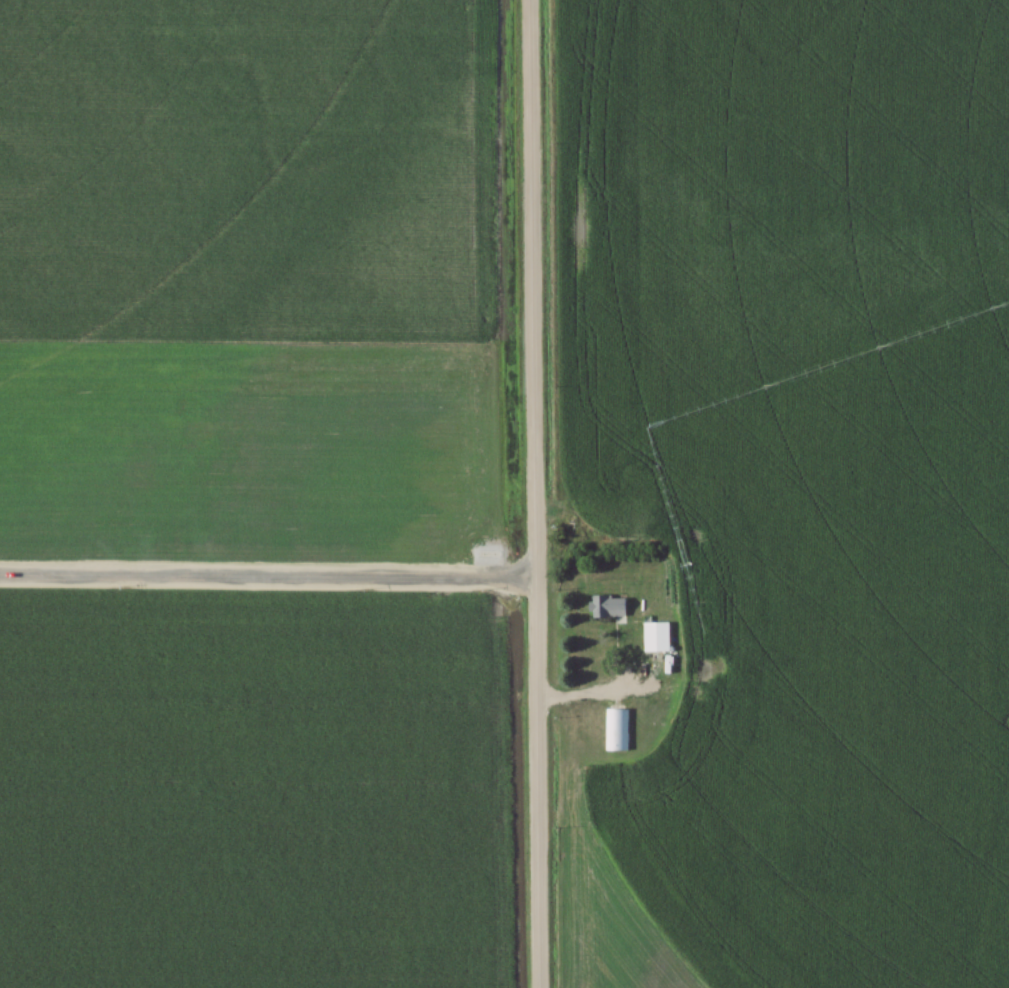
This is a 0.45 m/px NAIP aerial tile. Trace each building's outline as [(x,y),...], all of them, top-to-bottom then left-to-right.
[(625,618),(625,597),(592,597),(592,618),(625,618)] [(643,620),(668,620),(668,645),(643,645),(643,620)] [(607,746),(606,705),(627,705),(628,746),(607,746)]
